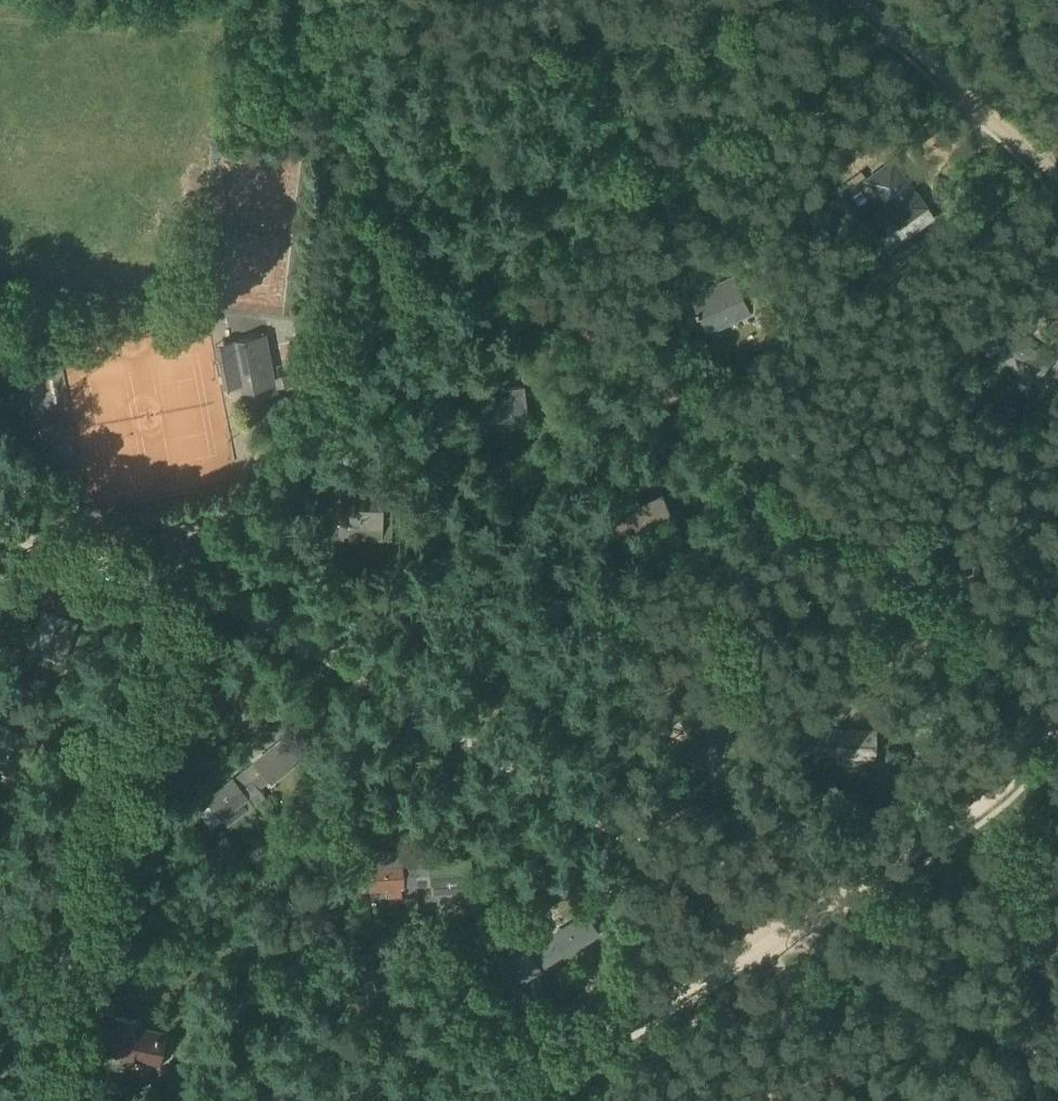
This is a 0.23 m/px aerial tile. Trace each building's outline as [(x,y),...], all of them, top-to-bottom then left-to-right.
[(868,175),(891,157),(881,144),(857,162),(868,175)] [(893,157),(863,179),(900,229),(930,207),(893,157)] [(733,275),(690,296),(708,335),(752,314),(733,275)] [(231,326),(216,328),(224,372),(240,369),(245,398),(275,392),(264,335),(234,341),(231,326)] [(297,382),(295,373),(281,375),(283,385),(297,382)] [(487,407),(474,409),(477,434),(491,433),(490,423),(514,420),(514,415),(527,413),(524,386),(507,388),(508,397),(486,400),(487,407)] [(55,437),(51,417),(38,420),(41,439),(55,437)] [(662,494),(628,509),(638,532),(672,516),(662,494)] [(341,498),(340,530),(342,530),(365,532),(368,532),(367,536),(378,536),(379,506),(391,506),(391,501),(392,501),(392,500),(380,500),(378,500),(378,503),(363,503),(363,498),(343,497),(341,497),(341,498)] [(44,611),(31,649),(61,659),(74,622),(44,611)] [(723,685),(721,700),(735,701),(737,686),(723,685)] [(0,737),(0,769),(16,776),(33,741),(5,727),(0,737)] [(798,728),(796,752),(872,757),(873,732),(798,728)] [(305,759),(292,741),(287,734),(256,759),(253,755),(241,765),(244,770),(254,783),(255,782),(258,786),(266,797),(267,795),(262,789),(272,782),(274,784),(279,780),(282,783),(289,777),(286,772),(305,759)] [(209,803),(199,812),(211,827),(221,818),(227,825),(230,822),(264,796),(257,787),(258,786),(255,782),(254,783),(244,770),(207,800),(209,803)] [(381,852),(367,853),(368,867),(369,888),(386,887),(387,897),(400,896),(400,886),(414,885),(417,885),(416,874),(414,874),(414,868),(413,868),(401,869),(400,864),(400,851),(381,852)] [(430,868),(414,868),(414,874),(416,874),(417,885),(431,884),(431,885),(432,885),(432,896),(471,894),(470,883),(469,861),(430,863),(430,868)] [(517,958),(500,968),(511,987),(538,970),(563,954),(564,954),(597,934),(585,915),(552,936),(530,949),(527,951),(517,958)] [(106,1015),(100,1048),(101,1049),(157,1060),(159,1060),(163,1038),(162,1037),(139,1033),(141,1022),(106,1015)]
